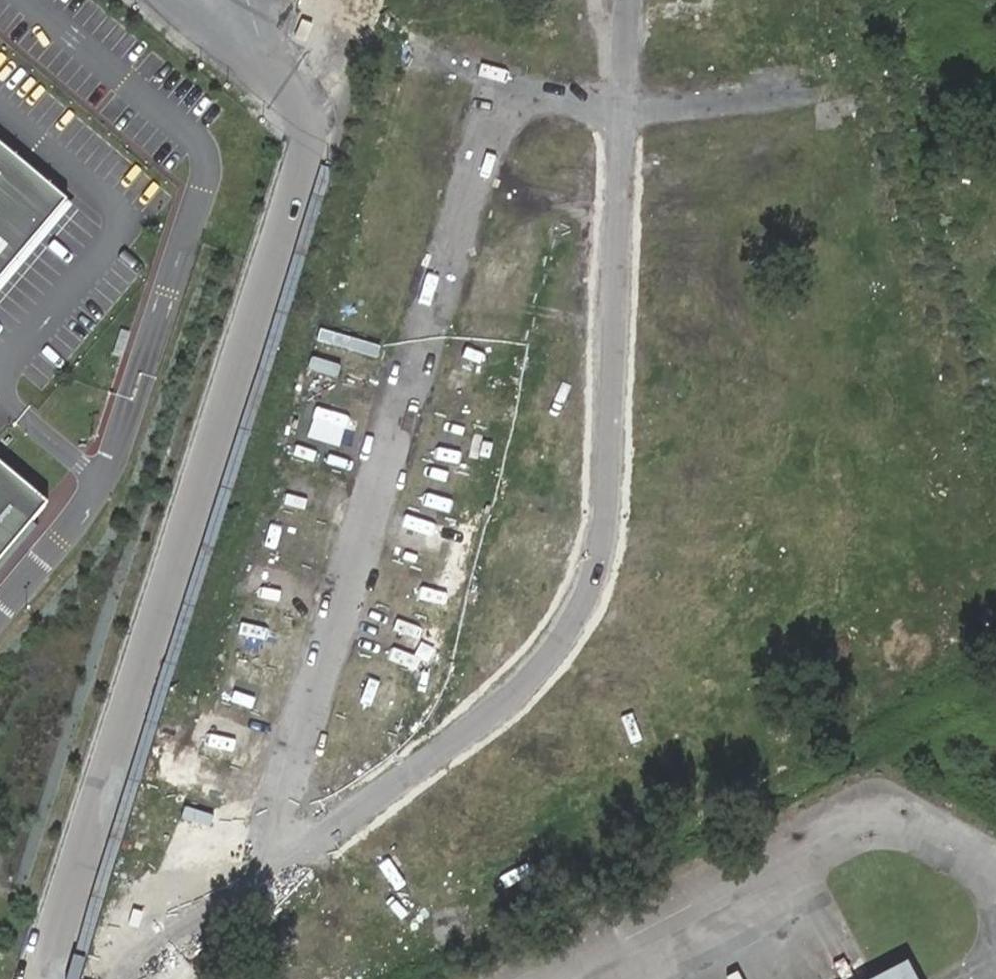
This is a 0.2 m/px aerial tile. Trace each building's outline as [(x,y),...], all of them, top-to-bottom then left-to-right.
[(57,200),(0,154),(0,271),(57,200)] [(47,503),(0,464),(0,560),(47,503)] [(904,957),(861,978),(916,978),(904,957)]
